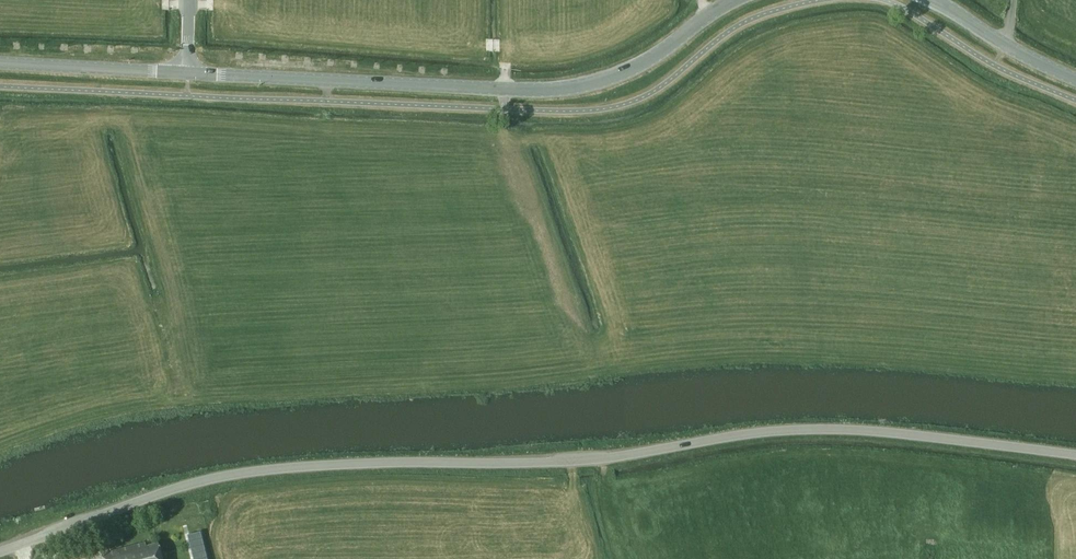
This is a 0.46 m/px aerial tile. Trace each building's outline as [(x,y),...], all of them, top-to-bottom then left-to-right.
[(188,531),(175,534),(182,558),(195,558),(188,531)] [(145,543),(100,554),(102,558),(162,558),(158,544),(146,547),(145,543)]
